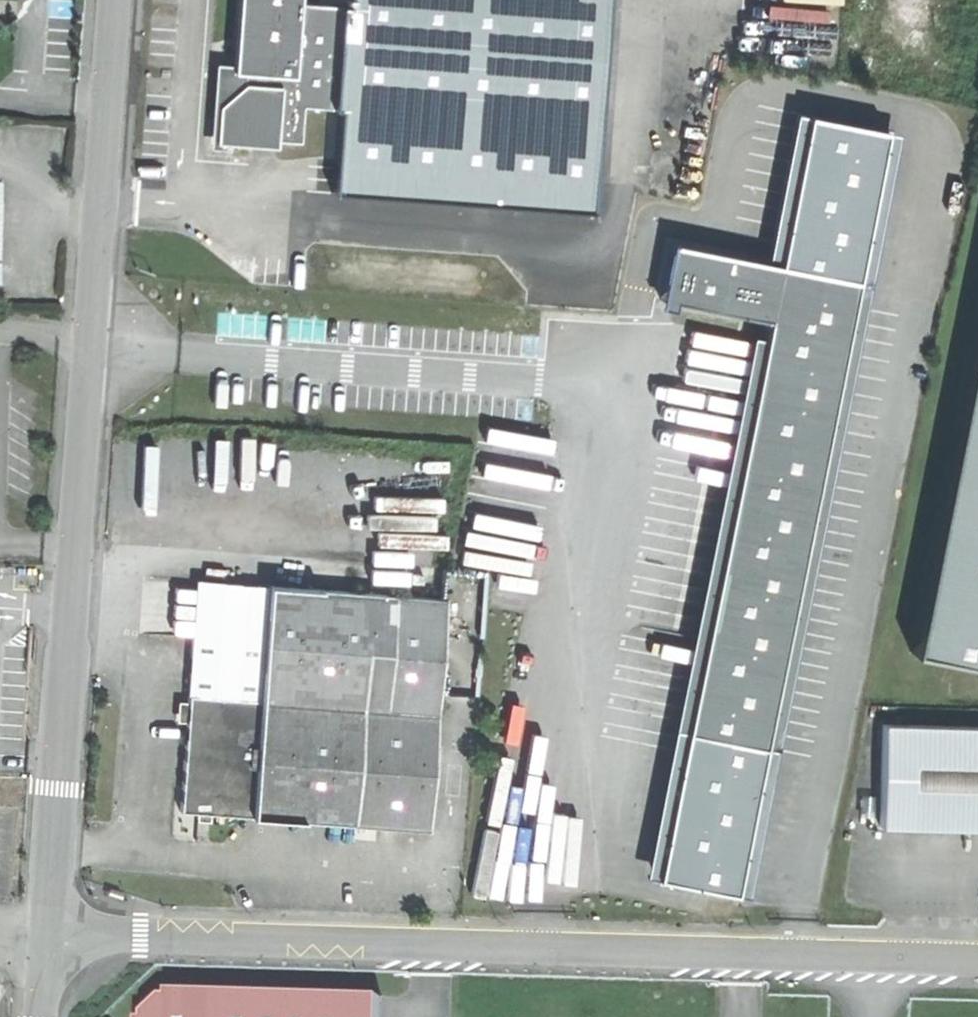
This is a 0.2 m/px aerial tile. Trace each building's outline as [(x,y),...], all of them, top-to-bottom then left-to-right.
[(220,103),(218,139),(277,143),(277,138),(301,140),(304,102),(334,104),(342,3),(312,0),(238,0),(234,59),(233,65),(247,66),(247,77),(220,103)] [(214,104),(220,103),(247,77),(247,66),(233,65),(234,59),(218,58),(214,104)] [(220,103),(214,104),(211,138),(218,139),(220,103)] [(888,129),(809,114),(780,264),(858,279),(888,129)] [(858,279),(780,264),(672,241),(661,298),(769,321),(657,879),(736,895),(858,279)] [(929,643),(977,653),(977,401),(929,643)] [(268,589),(195,584),(186,696),(259,702),(268,589)] [(390,655),(396,598),(268,589),(259,702),(250,821),(353,827),(367,653),(390,655)] [(353,827),(422,832),(441,601),(396,598),(390,655),(367,653),(353,827)] [(176,816),(250,821),(259,702),(186,696),(181,750),(176,816)] [(878,826),(971,829),(977,829),(977,728),(880,725),(878,826)] [(383,998),(169,991),(169,997),(164,997),(148,1014),(147,1016),(382,1016),(383,998)]
